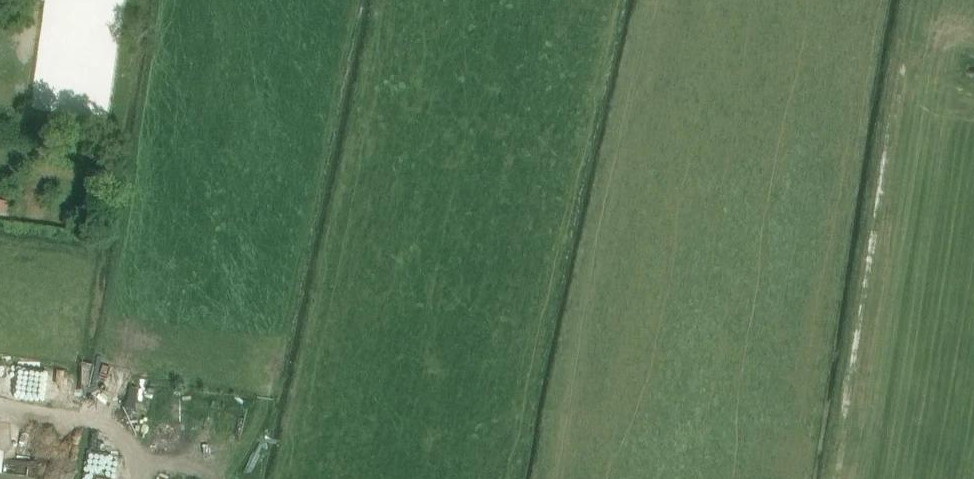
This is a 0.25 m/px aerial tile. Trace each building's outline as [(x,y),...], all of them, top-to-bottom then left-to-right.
[(13,213),(15,199),(0,196),(0,210),(13,213)] [(117,386),(120,365),(88,360),(85,381),(117,386)]
